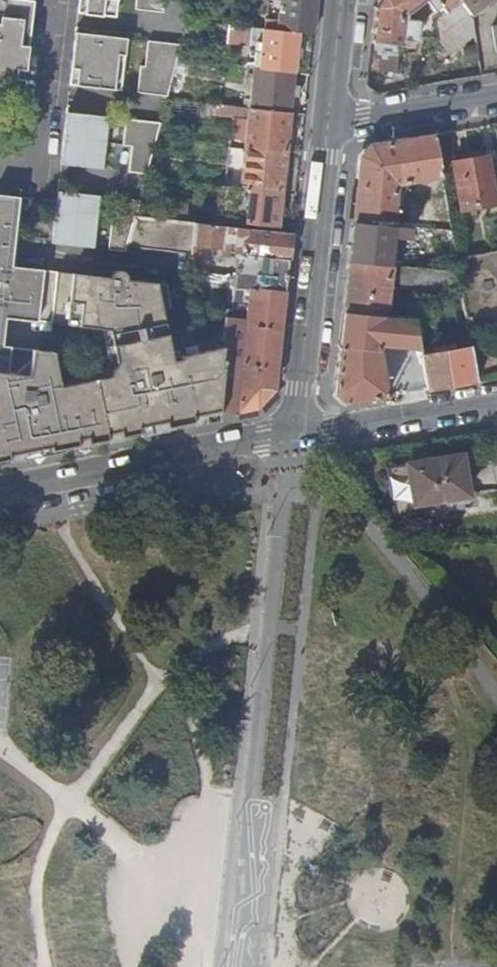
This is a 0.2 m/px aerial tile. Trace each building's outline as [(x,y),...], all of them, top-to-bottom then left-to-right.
[(19,0),(0,0),(0,77),(22,80),(27,39),(31,1),(19,0)] [(80,16),(120,20),(122,0),(82,0),(80,16)] [(138,13),(167,16),(168,2),(192,4),(193,0),(140,0),(138,13)] [(318,0),(282,0),(279,24),(279,29),(314,33),(318,0)] [(378,7),(371,70),(398,72),(398,44),(404,45),(404,43),(408,43),(408,48),(421,54),(418,42),(417,41),(417,38),(437,40),(436,21),(438,19),(444,28),(456,19),(449,11),(460,2),(459,0),(382,0),(378,7)] [(460,2),(470,15),(489,0),(459,0),(460,2)] [(436,21),(437,40),(437,41),(448,56),(475,37),(472,17),(470,15),(460,2),(449,11),(456,19),(444,28),(438,19),(436,21)] [(254,28),(238,26),(234,43),(252,44),(254,34),(254,28)] [(266,31),(265,35),(263,62),(262,68),(295,71),(299,34),(266,31)] [(78,36),(73,88),(125,93),(131,41),(78,36)] [(144,69),(142,95),(167,99),(181,47),(152,44),(149,70),(144,69)] [(478,63),(475,46),(462,48),(465,65),(478,63)] [(295,72),(255,68),(251,106),(291,110),(295,72)] [(230,105),(214,103),(213,113),(241,116),(242,107),(230,106),(230,105)] [(112,111),(79,108),(78,117),(71,116),(67,150),(75,150),(73,160),(106,163),(112,111)] [(251,109),(247,147),(287,151),(291,113),(251,109)] [(148,168),(162,116),(128,113),(125,140),(134,141),(132,167),(148,168)] [(443,176),(436,134),(371,145),(361,156),(354,222),(393,225),(396,195),(402,196),(403,190),(397,190),(397,184),(409,182),(425,179),(443,176)] [(287,151),(247,147),(247,148),(243,187),(252,189),(283,192),(287,151)] [(66,160),(73,160),(75,150),(67,150),(66,160)] [(495,203),(487,157),(453,162),(462,210),(476,207),(476,206),(495,203)] [(434,230),(453,231),(443,176),(425,179),(430,209),(434,230)] [(397,190),(403,190),(409,191),(409,182),(397,184),(397,190)] [(252,189),(243,187),(242,188),(226,186),(223,220),(280,227),(283,192),(252,189)] [(70,196),(71,188),(63,187),(62,195),(70,196)] [(98,245),(102,207),(103,191),(86,189),(71,188),(70,196),(62,195),(58,231),(66,232),(65,241),(98,245)] [(16,376),(42,351),(3,348),(6,320),(51,325),(57,274),(12,268),(21,195),(0,193),(0,374),(16,376)] [(135,218),(141,195),(124,193),(120,221),(116,221),(115,224),(113,246),(128,248),(128,245),(130,240),(135,218)] [(409,227),(434,230),(430,209),(410,207),(410,216),(409,227)] [(399,226),(409,227),(410,216),(400,216),(399,226)] [(130,240),(128,245),(193,251),(194,242),(195,224),(195,223),(135,218),(130,240)] [(354,222),(349,261),(390,265),(393,235),(408,236),(409,227),(399,226),(393,225),(354,222)] [(238,255),(235,287),(235,288),(252,289),(286,292),(293,235),(195,224),(194,242),(218,244),(223,245),(222,254),(238,255)] [(57,241),(65,241),(66,232),(58,231),(57,241)] [(222,259),(222,254),(223,245),(218,244),(217,254),(209,254),(208,259),(222,259)] [(349,261),(344,311),(386,315),(391,277),(395,278),(396,273),(391,272),(392,265),(390,265),(349,261)] [(402,284),(447,289),(460,278),(459,272),(404,266),(402,284)] [(221,413),(220,413),(221,406),(225,361),(225,360),(225,359),(224,359),(226,339),(225,338),(225,336),(199,340),(197,326),(169,331),(165,306),(173,304),(169,282),(131,279),(131,277),(131,276),(131,275),(130,275),(130,274),(129,273),(129,272),(128,272),(128,271),(127,270),(126,270),(125,269),(124,269),(123,269),(122,269),(121,268),(120,268),(119,268),(118,269),(117,269),(116,270),(115,270),(114,271),(113,272),(112,273),(112,274),(112,275),(111,276),(111,277),(57,274),(51,325),(91,330),(100,380),(57,389),(50,352),(42,351),(16,376),(0,374),(0,460),(76,443),(128,434),(155,428),(177,424),(213,416),(221,415),(221,413)] [(494,289),(493,280),(484,281),(486,290),(494,289)] [(239,408),(239,411),(259,407),(276,388),(286,293),(252,289),(249,310),(244,363),(239,408)] [(459,314),(466,313),(462,290),(455,291),(459,314)] [(225,361),(244,363),(249,310),(233,309),(228,308),(225,336),(225,338),(226,339),(227,339),(225,359),(225,360),(225,361)] [(344,311),(340,347),(381,349),(382,338),(420,341),(416,318),(386,315),(344,311)] [(428,389),(478,381),(471,341),(465,342),(466,348),(444,351),(437,352),(422,355),(428,389)] [(381,349),(340,347),(335,392),(346,403),(388,396),(381,349)] [(221,406),(220,413),(221,413),(239,408),(244,363),(225,361),(221,406)] [(470,495),(463,455),(387,468),(395,521),(420,517),(417,504),(470,495)]
